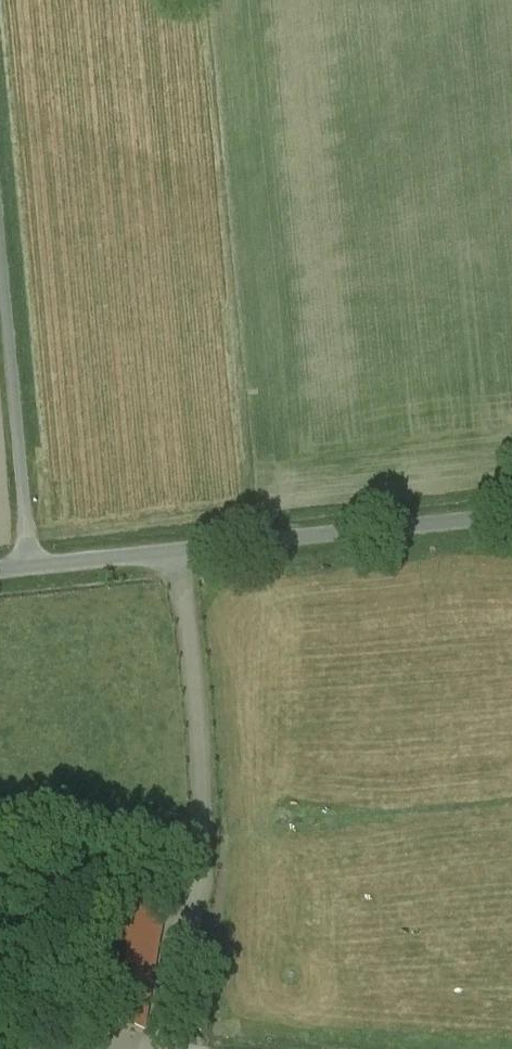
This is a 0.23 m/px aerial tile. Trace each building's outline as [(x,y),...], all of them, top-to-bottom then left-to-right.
[(134,890),(110,1026),(144,1031),(167,895),(134,890)]
